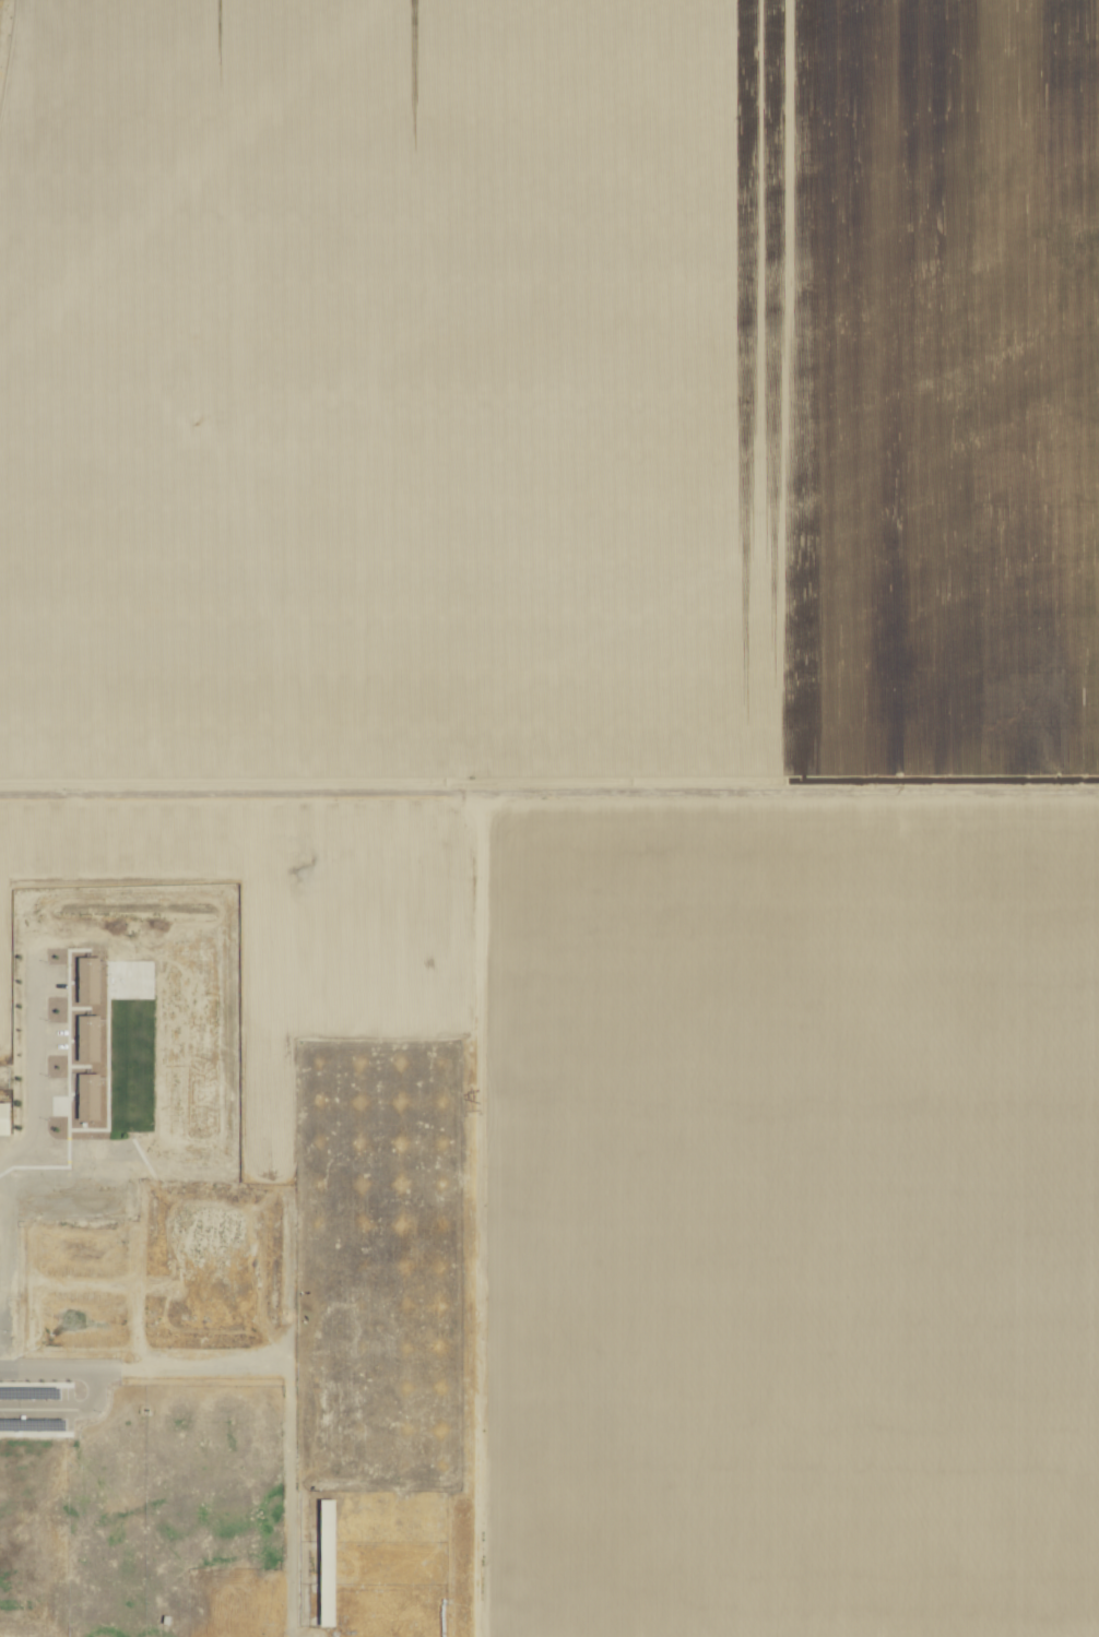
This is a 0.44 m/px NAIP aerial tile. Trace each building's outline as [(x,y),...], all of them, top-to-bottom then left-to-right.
[(98,1118),(97,1072),(76,1072),(77,1119),(98,1118)]
